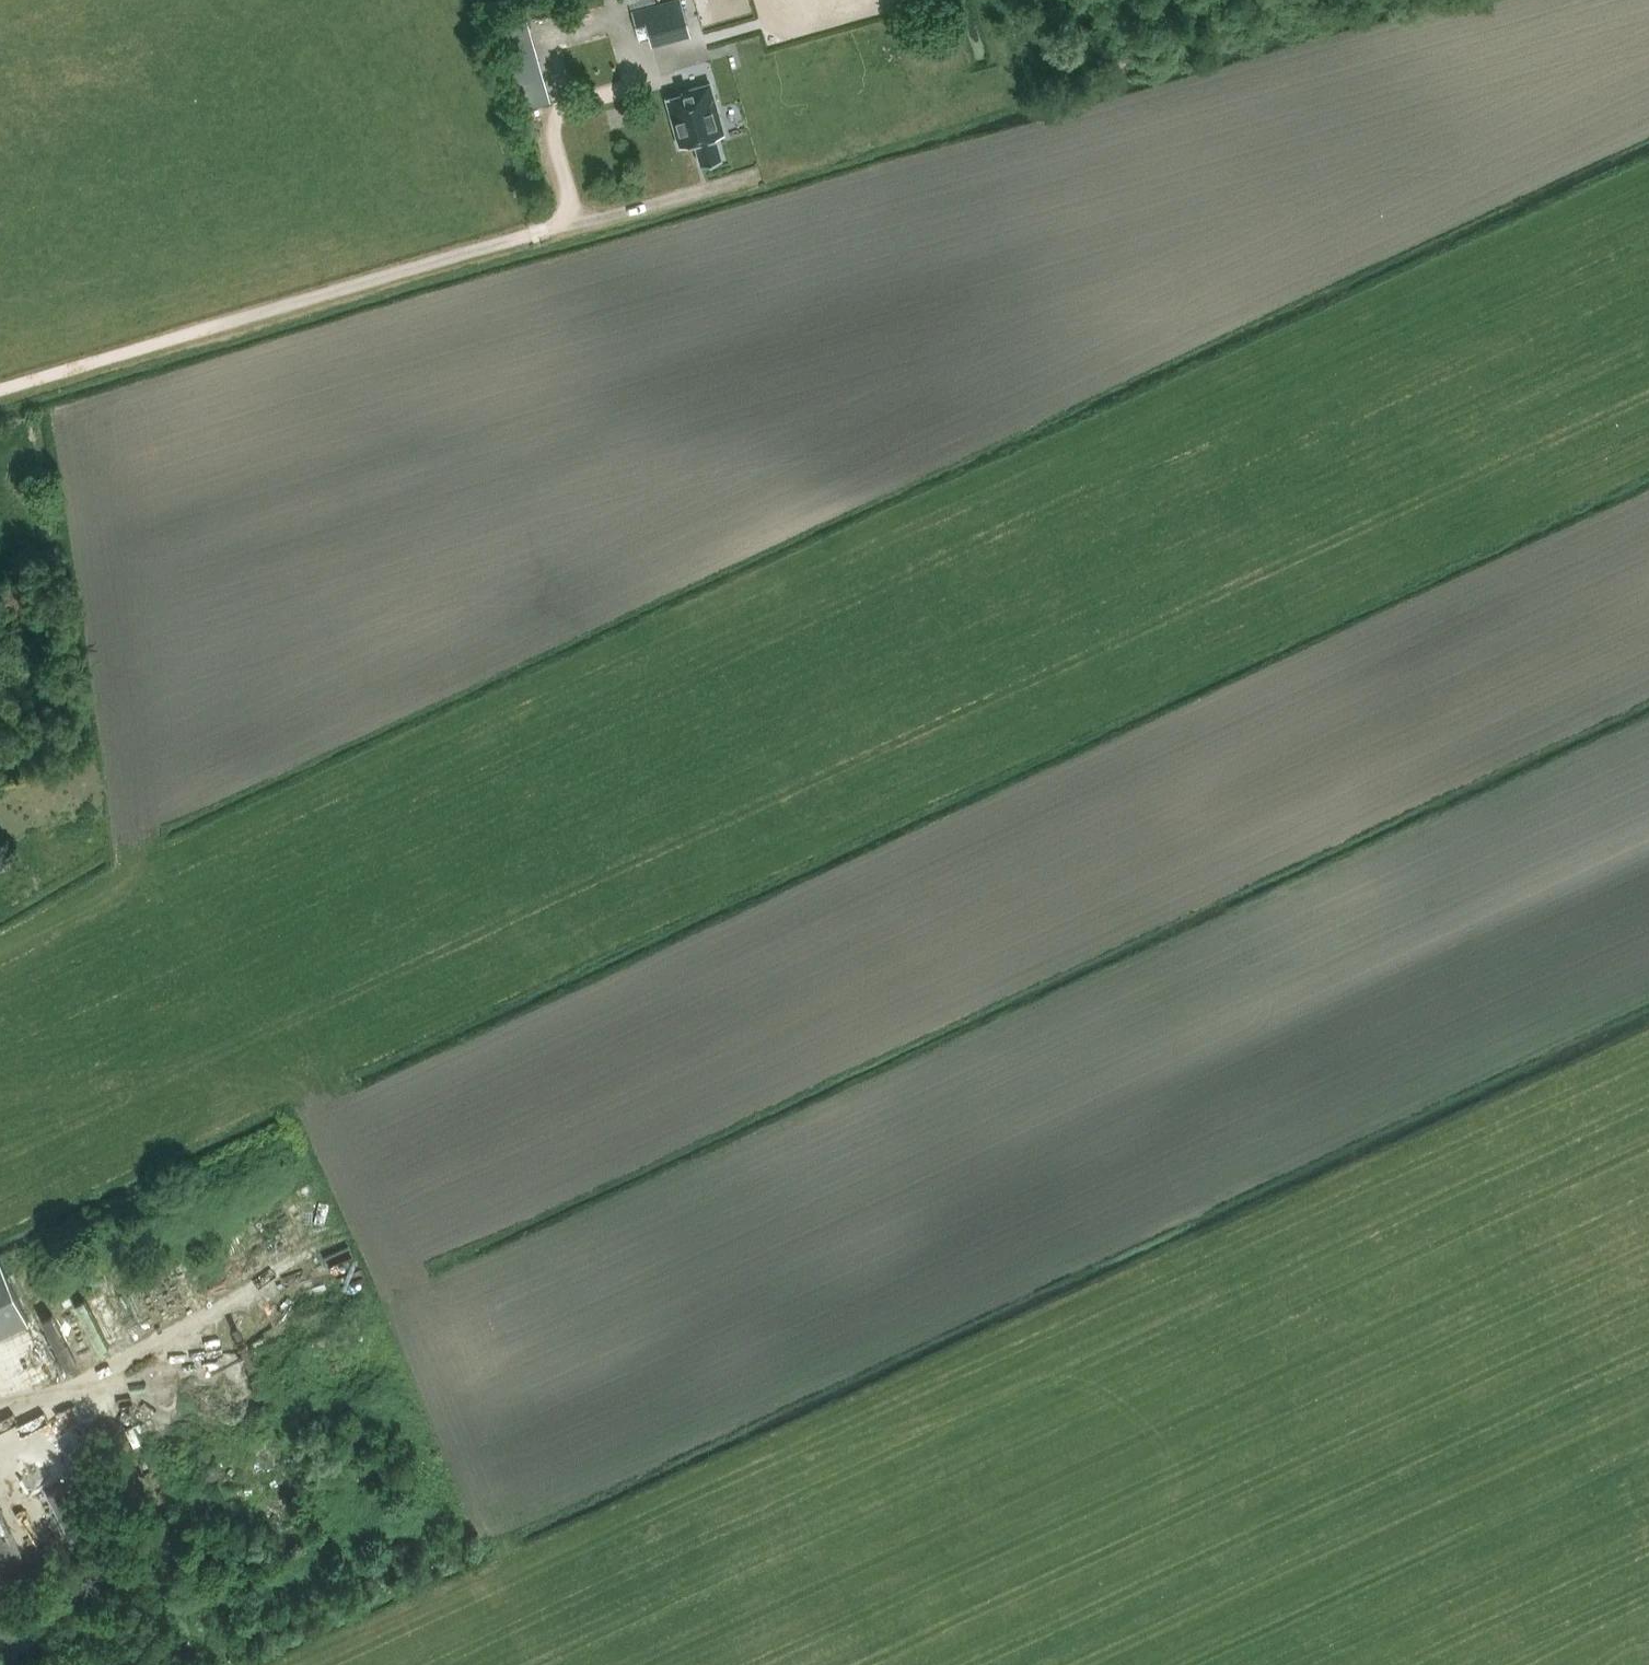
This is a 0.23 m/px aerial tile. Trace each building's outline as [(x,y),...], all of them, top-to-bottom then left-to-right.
[(681,8),(647,17),(654,43),(662,40),(660,31),(686,24),(681,8)] [(529,27),(505,34),(510,52),(535,45),(529,27)] [(684,93),(667,98),(681,146),(696,142),(702,163),(702,164),(702,165),(723,159),(723,158),(722,158),(716,136),(725,133),(711,83),(683,91),(684,93)] [(0,1261),(0,1334),(29,1321),(2,1261),(0,1261)] [(138,1407),(124,1414),(146,1461),(160,1454),(138,1407)] [(71,1540),(86,1533),(61,1483),(46,1491),(71,1540)] [(0,1507),(0,1602),(13,1596),(1,1570),(24,1559),(0,1507)]
